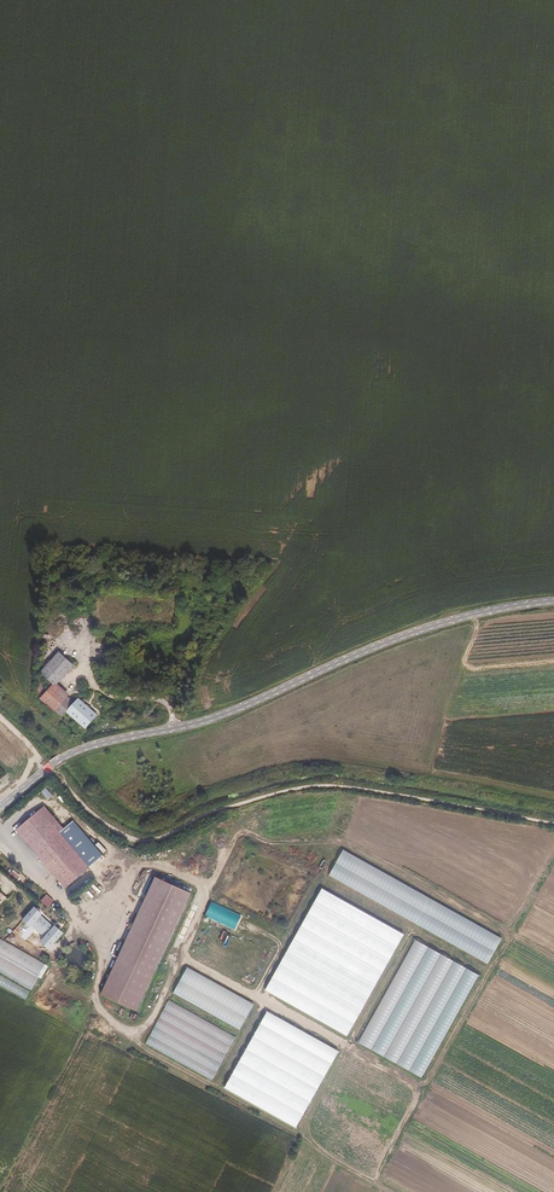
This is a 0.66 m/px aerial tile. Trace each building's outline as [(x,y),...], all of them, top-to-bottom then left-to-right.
[(42,668),(54,680),(43,693),(44,682),(41,682),(42,678),(37,678),(35,699),(39,699),(40,694),(41,694),(61,715),(67,709),(83,725),(93,714),(76,696),(73,699),(55,680),(73,662),(61,650),(42,668)] [(44,807),(39,812),(16,830),(66,887),(104,853),(74,818),(62,827),(44,807)] [(154,857),(148,854),(145,860),(151,862),(154,857)] [(105,868),(112,869),(113,857),(107,856),(105,868)] [(154,876),(100,993),(137,1011),(191,893),(154,876)] [(405,933),(323,888),(266,991),(348,1036),(405,933)] [(53,901),(46,895),(41,901),(47,907),(53,901)] [(42,913),(34,906),(21,920),(28,927),(20,936),(25,941),(33,932),(40,938),(37,941),(47,950),(63,933),(55,926),(53,927),(40,915),(42,913)] [(26,999),(45,964),(0,938),(0,985),(26,999)] [(236,1036),(169,1000),(146,1045),(212,1080),(236,1036)] [(339,1051),(267,1011),(225,1088),(297,1128),(339,1051)]
